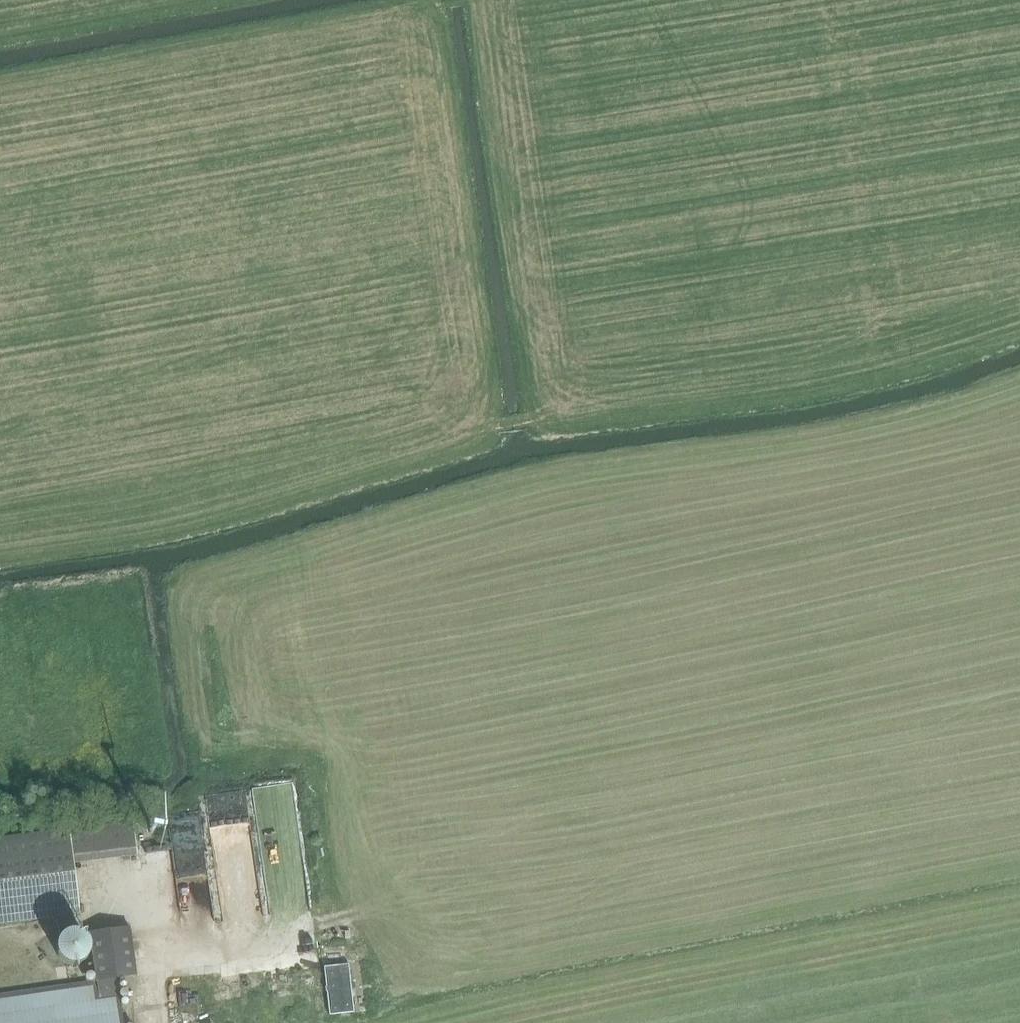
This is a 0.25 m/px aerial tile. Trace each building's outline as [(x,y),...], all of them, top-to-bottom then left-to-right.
[(211,793),(212,836),(252,835),(251,792),(211,793)] [(73,863),(137,856),(133,821),(0,837),(0,924),(79,914),(73,863)] [(96,980),(116,977),(135,974),(129,927),(89,933),(96,980)] [(349,963),(324,966),(328,1015),(354,1012),(349,963)] [(96,980),(0,994),(0,1022),(122,1022),(116,977),(96,980)]
